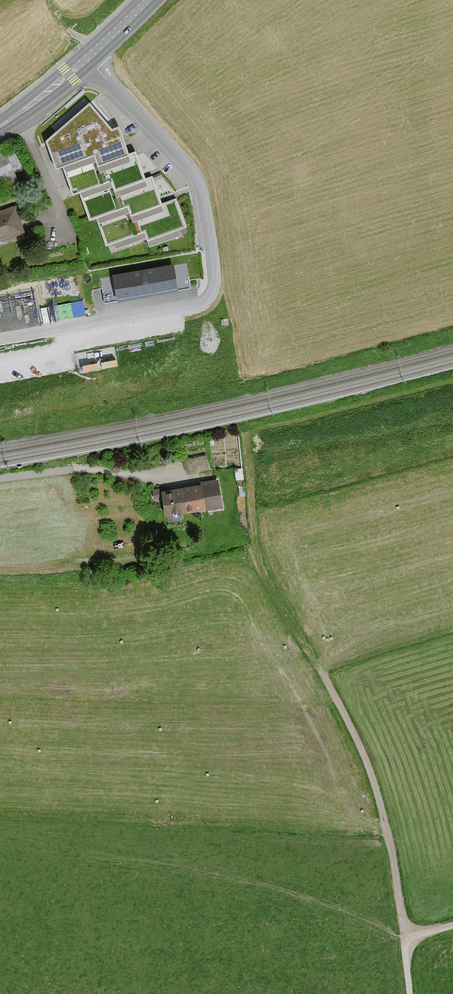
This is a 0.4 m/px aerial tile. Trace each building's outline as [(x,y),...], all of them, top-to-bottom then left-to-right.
[(113,130),(90,103),(46,142),(56,169),(63,167),(73,195),(79,193),(91,221),(96,220),(106,245),(144,233),(148,241),(186,228),(176,198),(162,203),(153,177),(147,180),(136,153),(129,154),(120,128),(113,130)] [(5,154),(0,156),(0,180),(15,172),(5,154)] [(16,207),(0,213),(0,246),(26,236),(16,207)] [(172,269),(115,279),(119,299),(175,289),(172,269)] [(69,314),(86,311),(84,299),(67,301),(69,314)] [(55,305),(42,306),(44,321),(56,319),(55,305)] [(225,509),(221,481),(199,484),(200,487),(164,492),(169,525),(184,523),(183,516),(225,509)]
